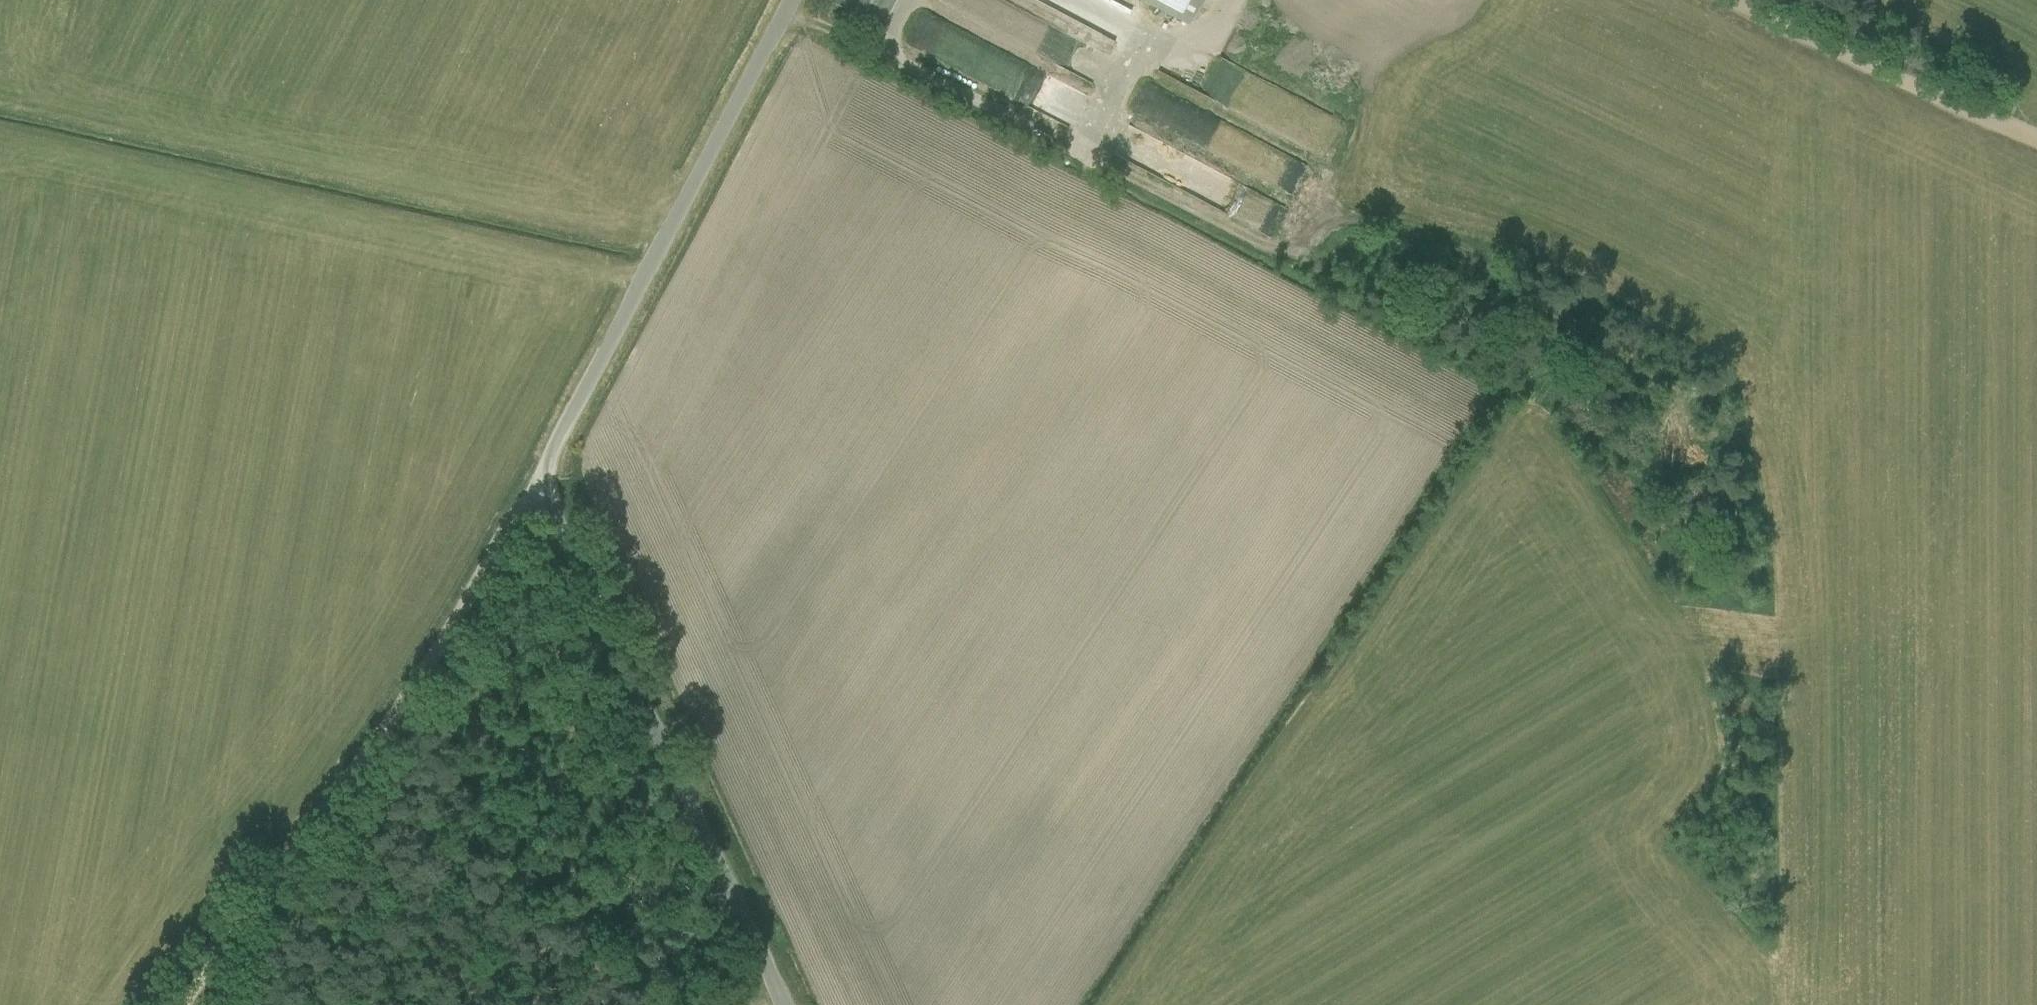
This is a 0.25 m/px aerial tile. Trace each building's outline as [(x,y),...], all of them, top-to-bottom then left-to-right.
[(1189,23),(1201,0),(1146,0),(1189,23)] [(1001,60),(988,88),(1023,104),(1036,76),(1001,60)]
